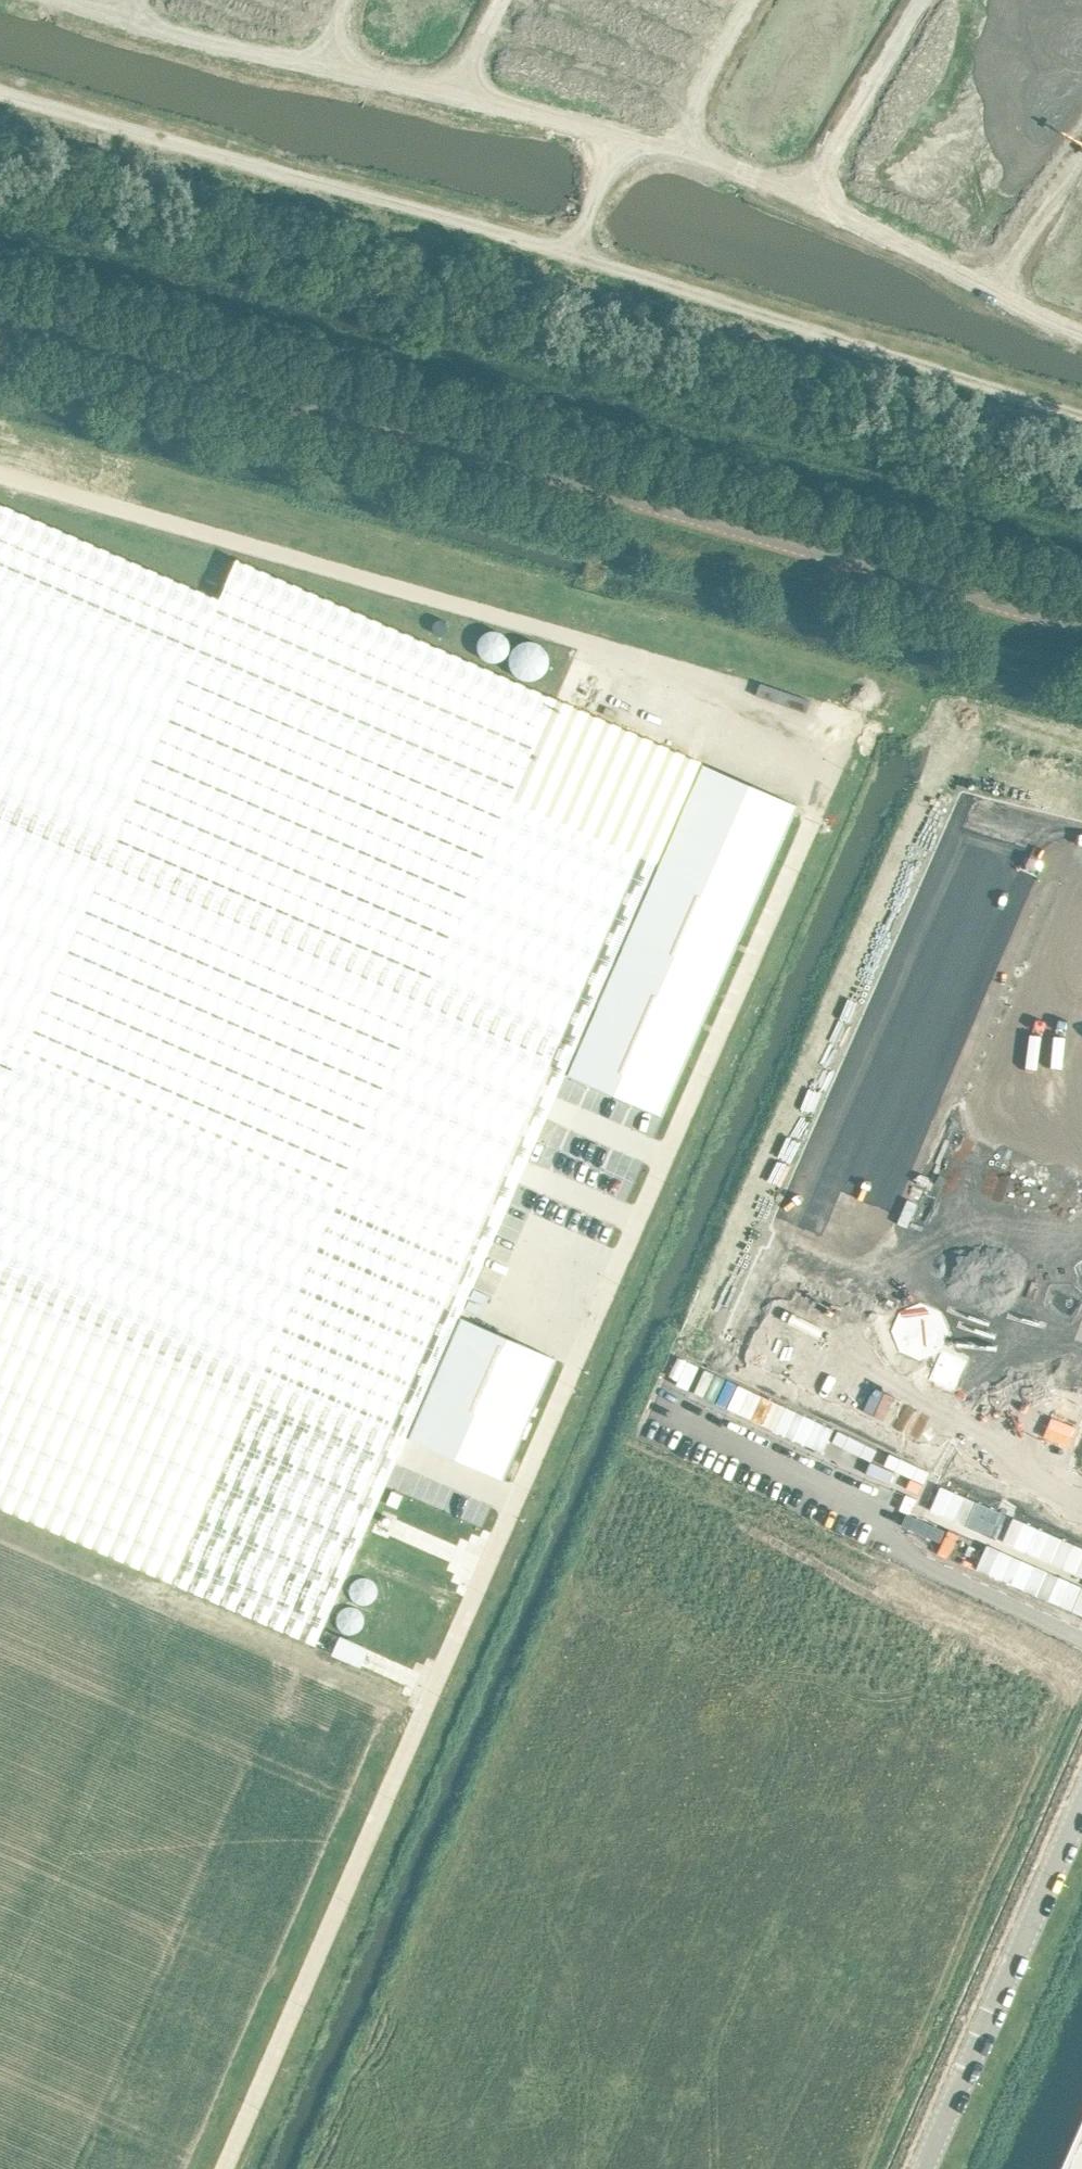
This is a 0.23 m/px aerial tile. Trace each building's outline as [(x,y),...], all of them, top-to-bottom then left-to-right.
[(959,75),(965,63),(952,56),(945,67),(959,75)] [(316,1644),(411,1424),(459,1445),(450,1465),(498,1485),(551,1366),(456,1324),(565,1073),(662,1115),(784,835),(689,794),(703,764),(238,562),(221,602),(0,505),(0,1506),(316,1644)] [(1060,2168),(1081,2168),(1081,2118),(1060,2168)]
